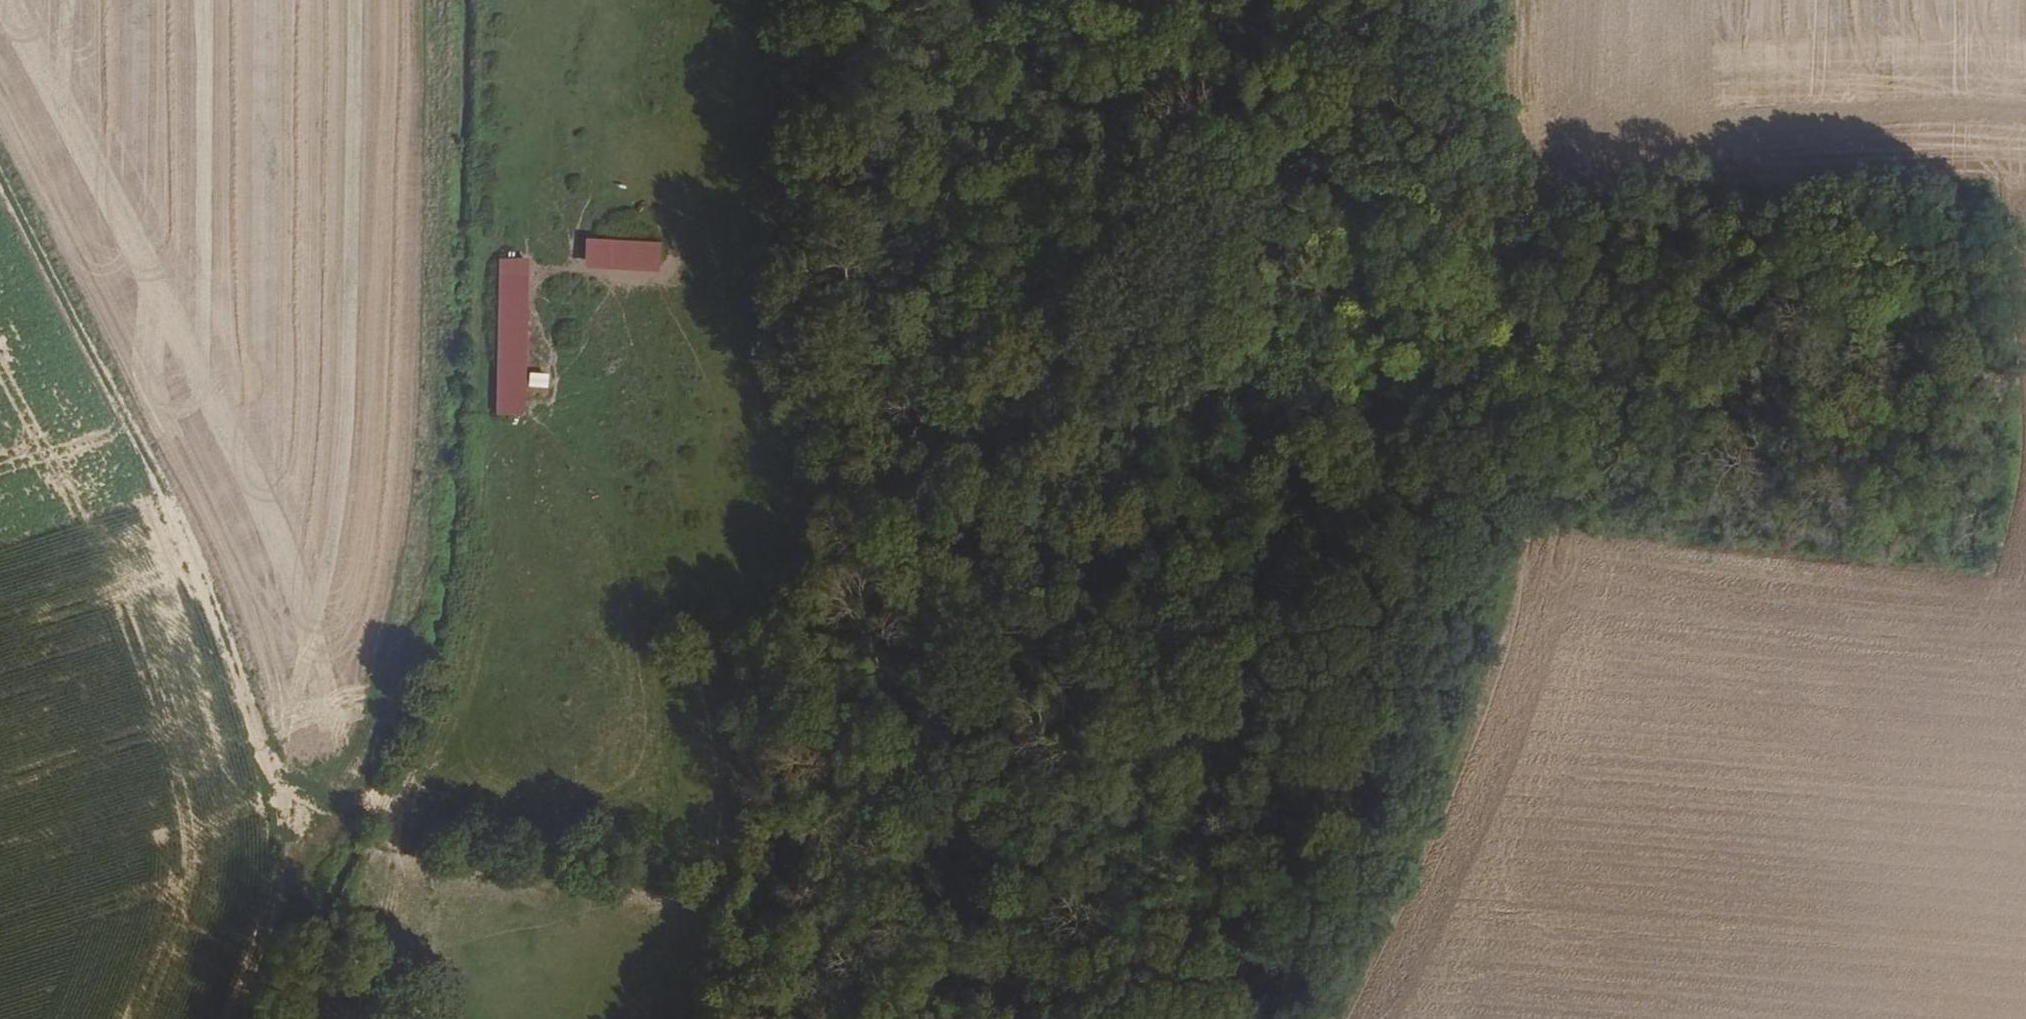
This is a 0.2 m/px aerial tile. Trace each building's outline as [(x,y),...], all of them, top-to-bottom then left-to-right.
[(583,269),(659,272),(660,242),(585,239),(583,269)] [(528,416),(528,258),(497,257),(496,416),(528,416)] [(530,387),(550,388),(550,373),(531,373),(530,387)]
